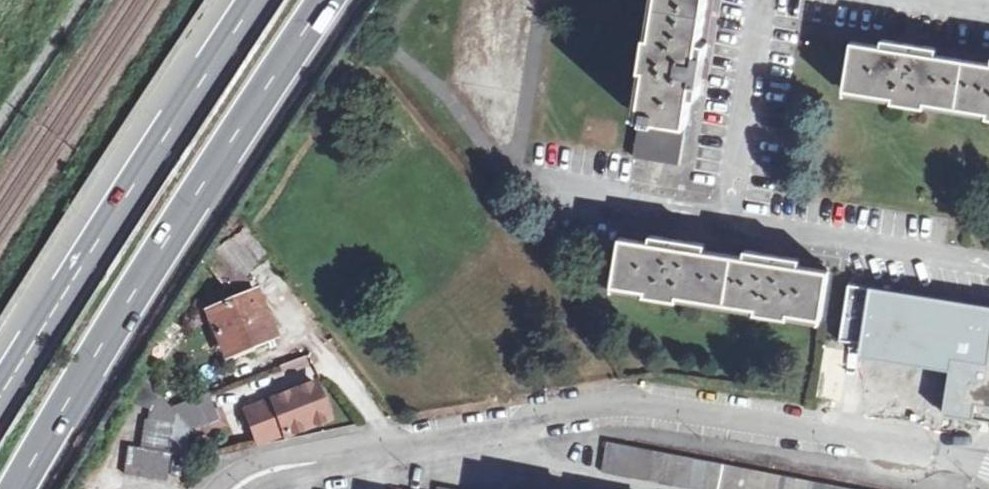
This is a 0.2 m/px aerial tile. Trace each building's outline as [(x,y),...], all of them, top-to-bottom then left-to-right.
[(681,164),(687,127),(696,70),(707,0),(659,0),(652,41),(649,40),(643,73),(647,74),(634,158),(681,164)] [(897,52),(851,44),(844,90),(889,98),(888,101),(924,107),(925,103),(987,113),(986,119),(988,119),(988,67),(897,52)] [(269,252),(246,223),(242,226),(265,255),(269,252)] [(788,315),(820,320),(828,271),(823,270),(823,265),(782,258),(745,253),(745,258),(698,251),(699,246),(654,239),(623,234),(622,239),(619,240),(612,286),(638,291),(637,296),(674,302),(675,296),(753,310),(752,314),(787,319),(788,315)] [(849,281),(836,351),(949,371),(939,416),(988,423),(988,305),(849,281)] [(256,292),(212,310),(232,358),(270,342),(268,337),(274,335),(268,322),(256,292)] [(189,462),(194,429),(193,426),(171,404),(145,377),(136,401),(153,416),(151,425),(147,426),(143,453),(130,452),(126,479),(168,484),(169,477),(173,460),(189,462)] [(313,378),(244,406),(258,439),(284,428),(285,430),(328,413),(316,384),(313,378)] [(221,415),(210,389),(171,404),(193,426),(221,415)] [(806,478),(689,455),(600,437),(594,467),(705,488),(861,488),(806,478)]
